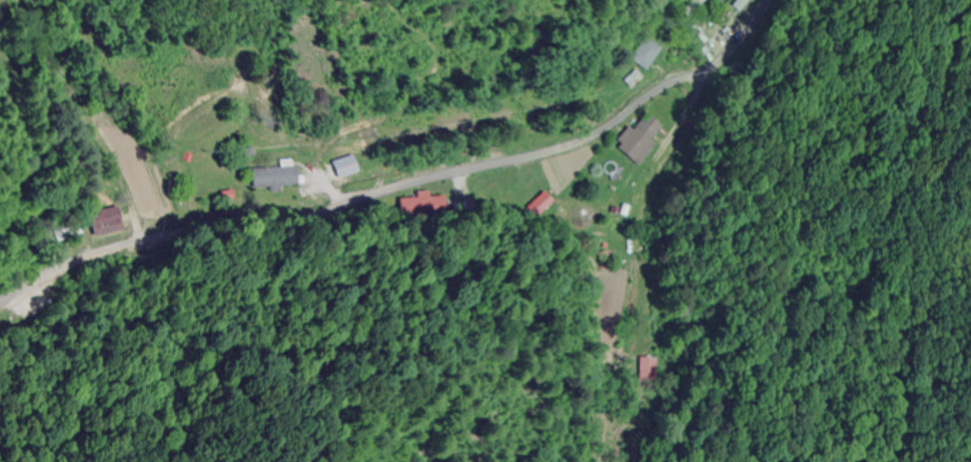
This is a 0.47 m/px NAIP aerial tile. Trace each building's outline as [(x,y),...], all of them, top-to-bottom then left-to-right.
[(660,49),(645,37),(628,60),(643,71),(660,49)] [(661,127),(642,113),(614,149),(638,167),(655,145),(650,141),(661,127)] [(338,179),(356,171),(351,159),(332,166),(338,179)] [(295,187),(295,167),(252,167),(252,187),(295,187)] [(445,213),(444,195),(402,197),(403,215),(445,213)]
